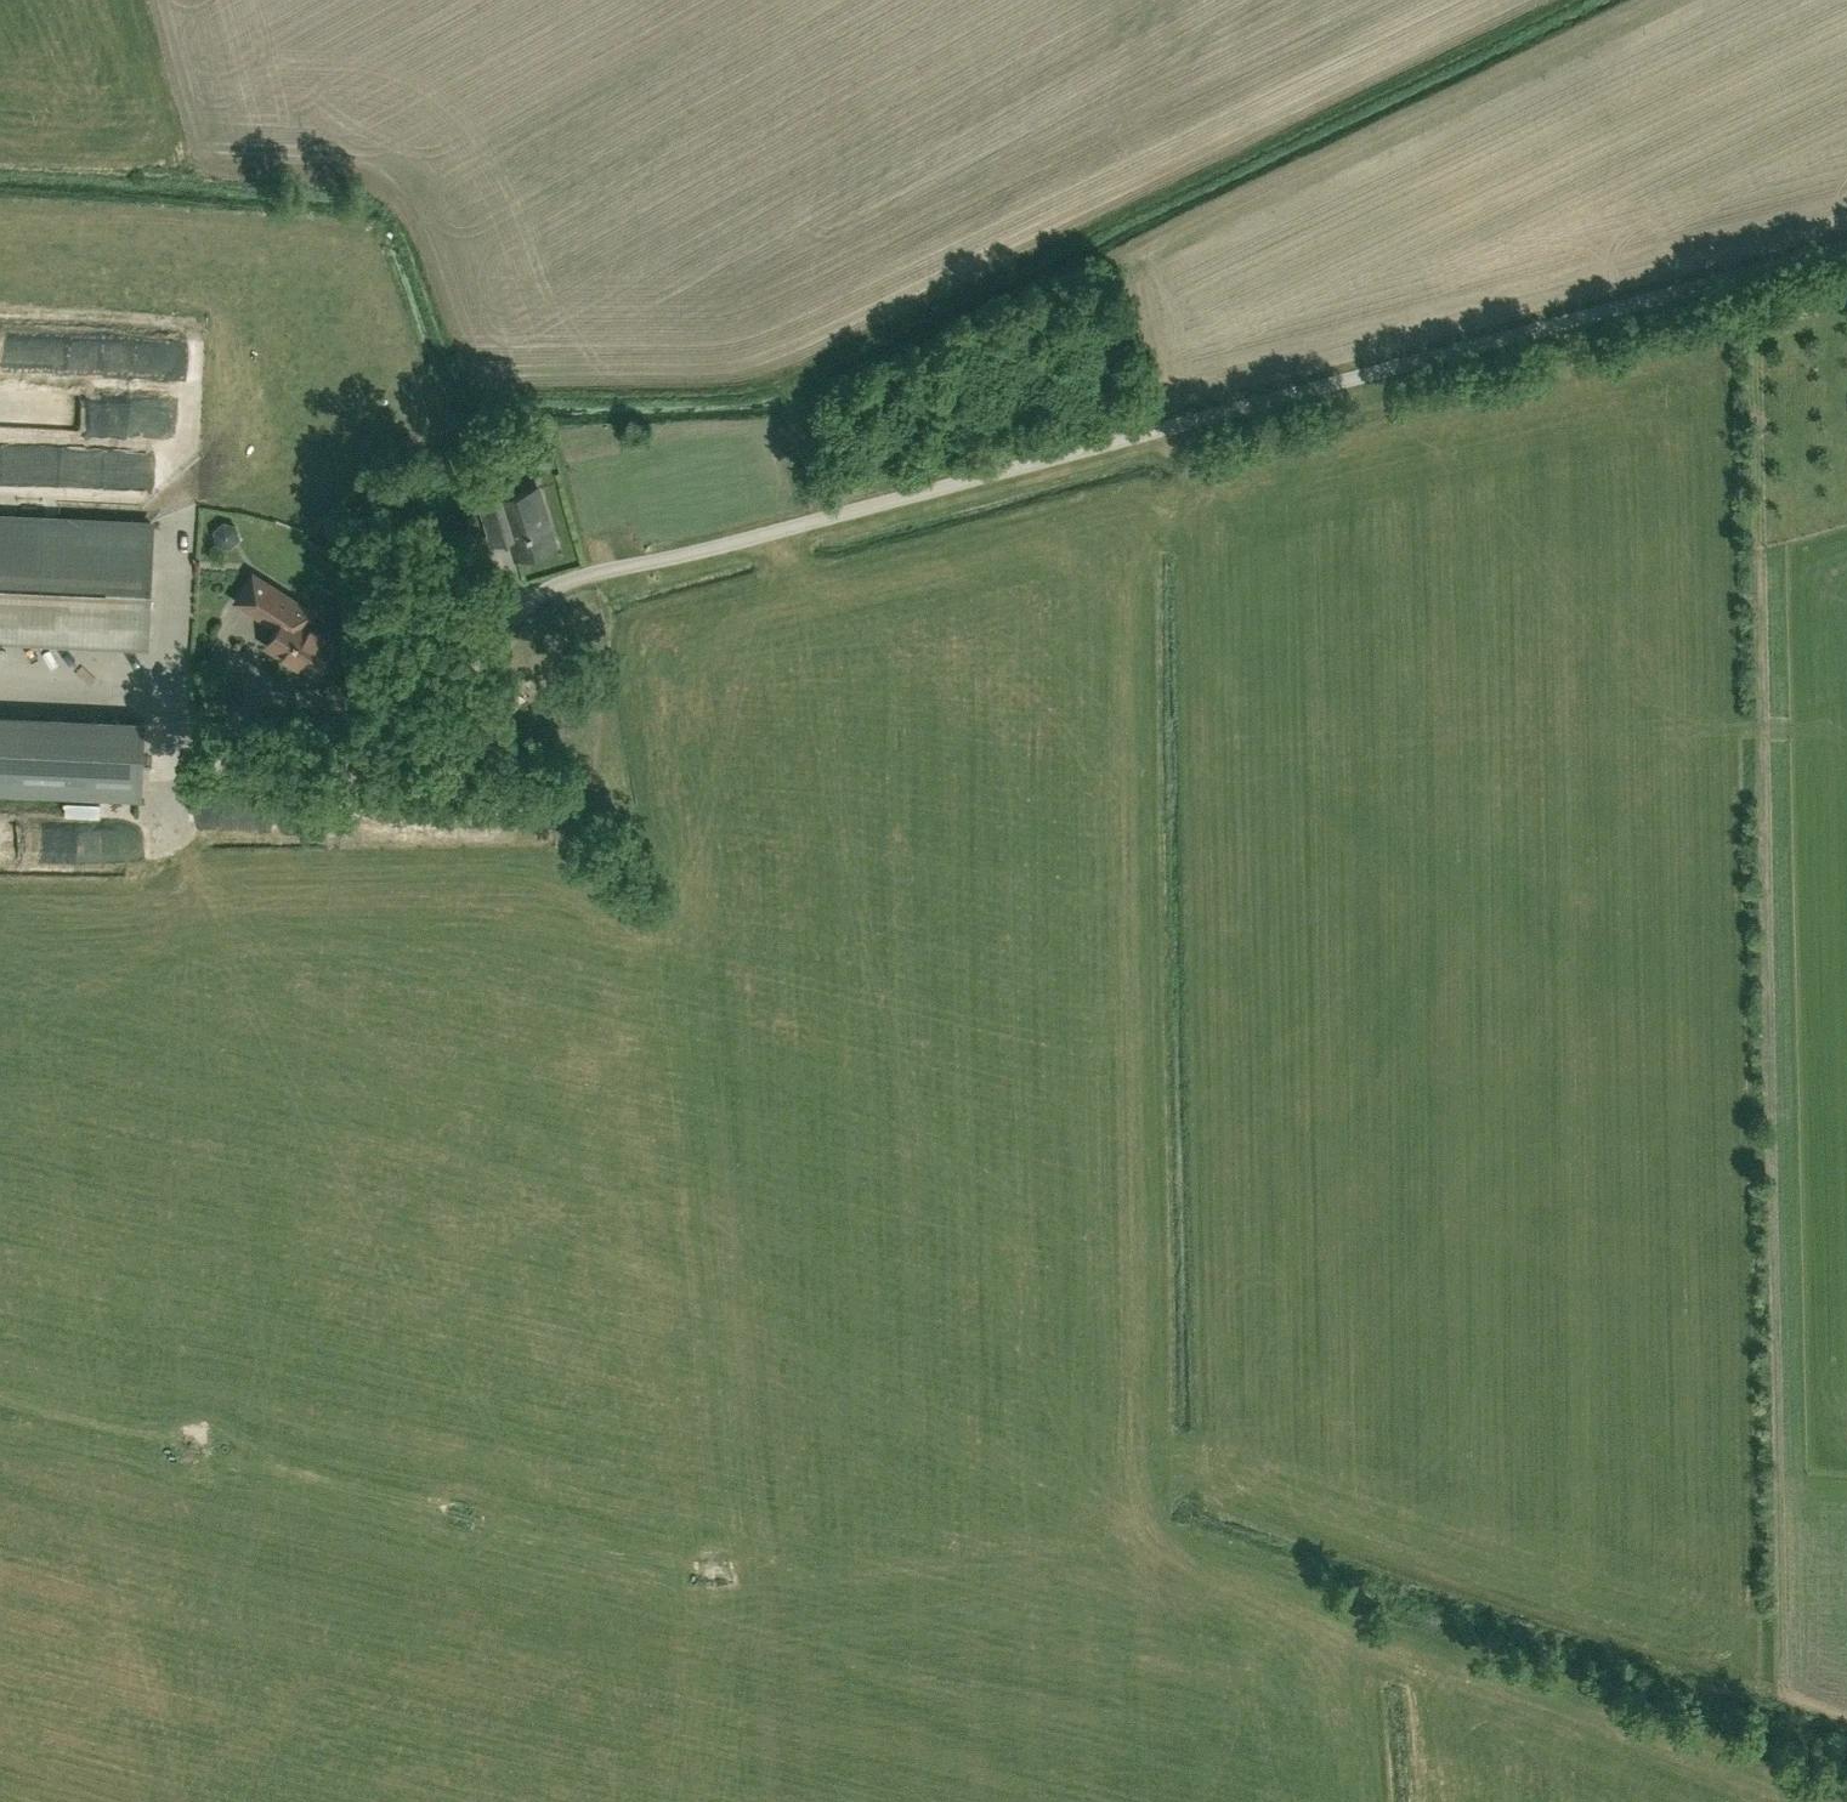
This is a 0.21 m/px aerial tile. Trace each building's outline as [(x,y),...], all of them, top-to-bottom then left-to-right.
[(95,433),(95,448),(150,449),(150,434),(95,433)] [(510,537),(516,556),(555,544),(538,487),(481,504),(492,542),(510,537)] [(147,648),(152,524),(0,517),(0,642),(147,648)] [(315,613),(266,582),(251,572),(234,599),(278,626),(266,645),(286,657),(287,654),(316,672),(319,667),(324,668),(331,658),(327,654),(335,641),(322,633),(324,630),(310,621),(315,613)] [(140,799),(144,721),(0,715),(0,792),(140,799)]
